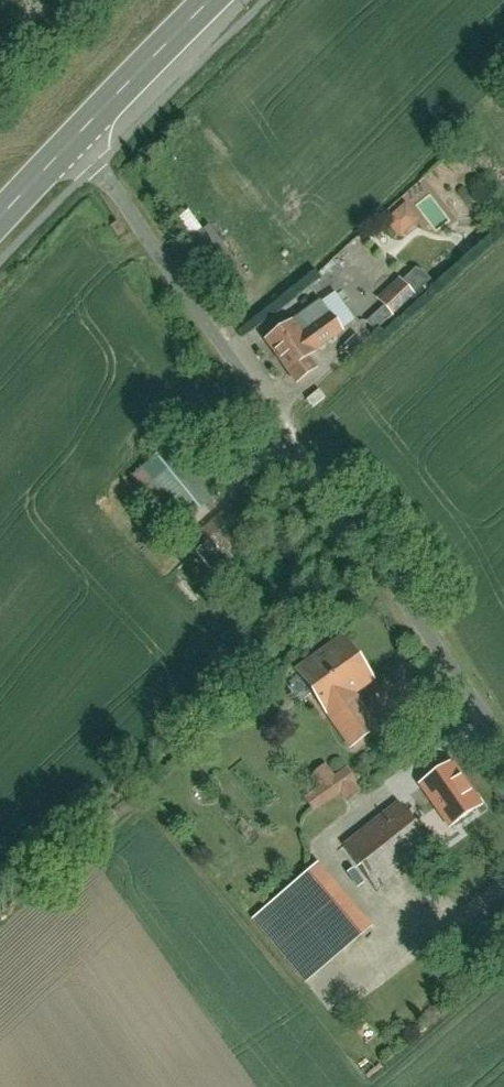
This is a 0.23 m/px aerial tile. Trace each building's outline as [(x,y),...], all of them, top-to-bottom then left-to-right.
[(455,219),(426,181),(408,195),(437,233),(455,219)] [(421,222),(406,204),(386,222),(401,239),(421,222)] [(215,261),(232,250),(216,225),(199,236),(215,261)] [(409,282),(401,276),(383,299),(405,317),(435,278),(421,267),(409,282)] [(383,327),(399,317),(392,306),(376,317),(383,327)] [(268,341),(265,343),(298,385),(318,369),(311,360),(345,333),(331,314),(305,334),(294,320),(268,341)] [(186,528),(221,499),(175,445),(140,474),(186,528)] [(371,683),(347,650),(297,686),(347,756),(376,735),(349,698),(371,683)] [(354,785),(344,771),(333,779),(324,767),(308,778),(316,789),(301,799),(311,814),(339,795),(344,803),(356,795),(350,786),(354,785)] [(476,810),(444,770),(413,794),(446,834),(476,810)] [(436,847),(400,801),(344,846),(380,892),(436,847)] [(365,933),(311,870),(258,915),(312,978),(365,933)]
